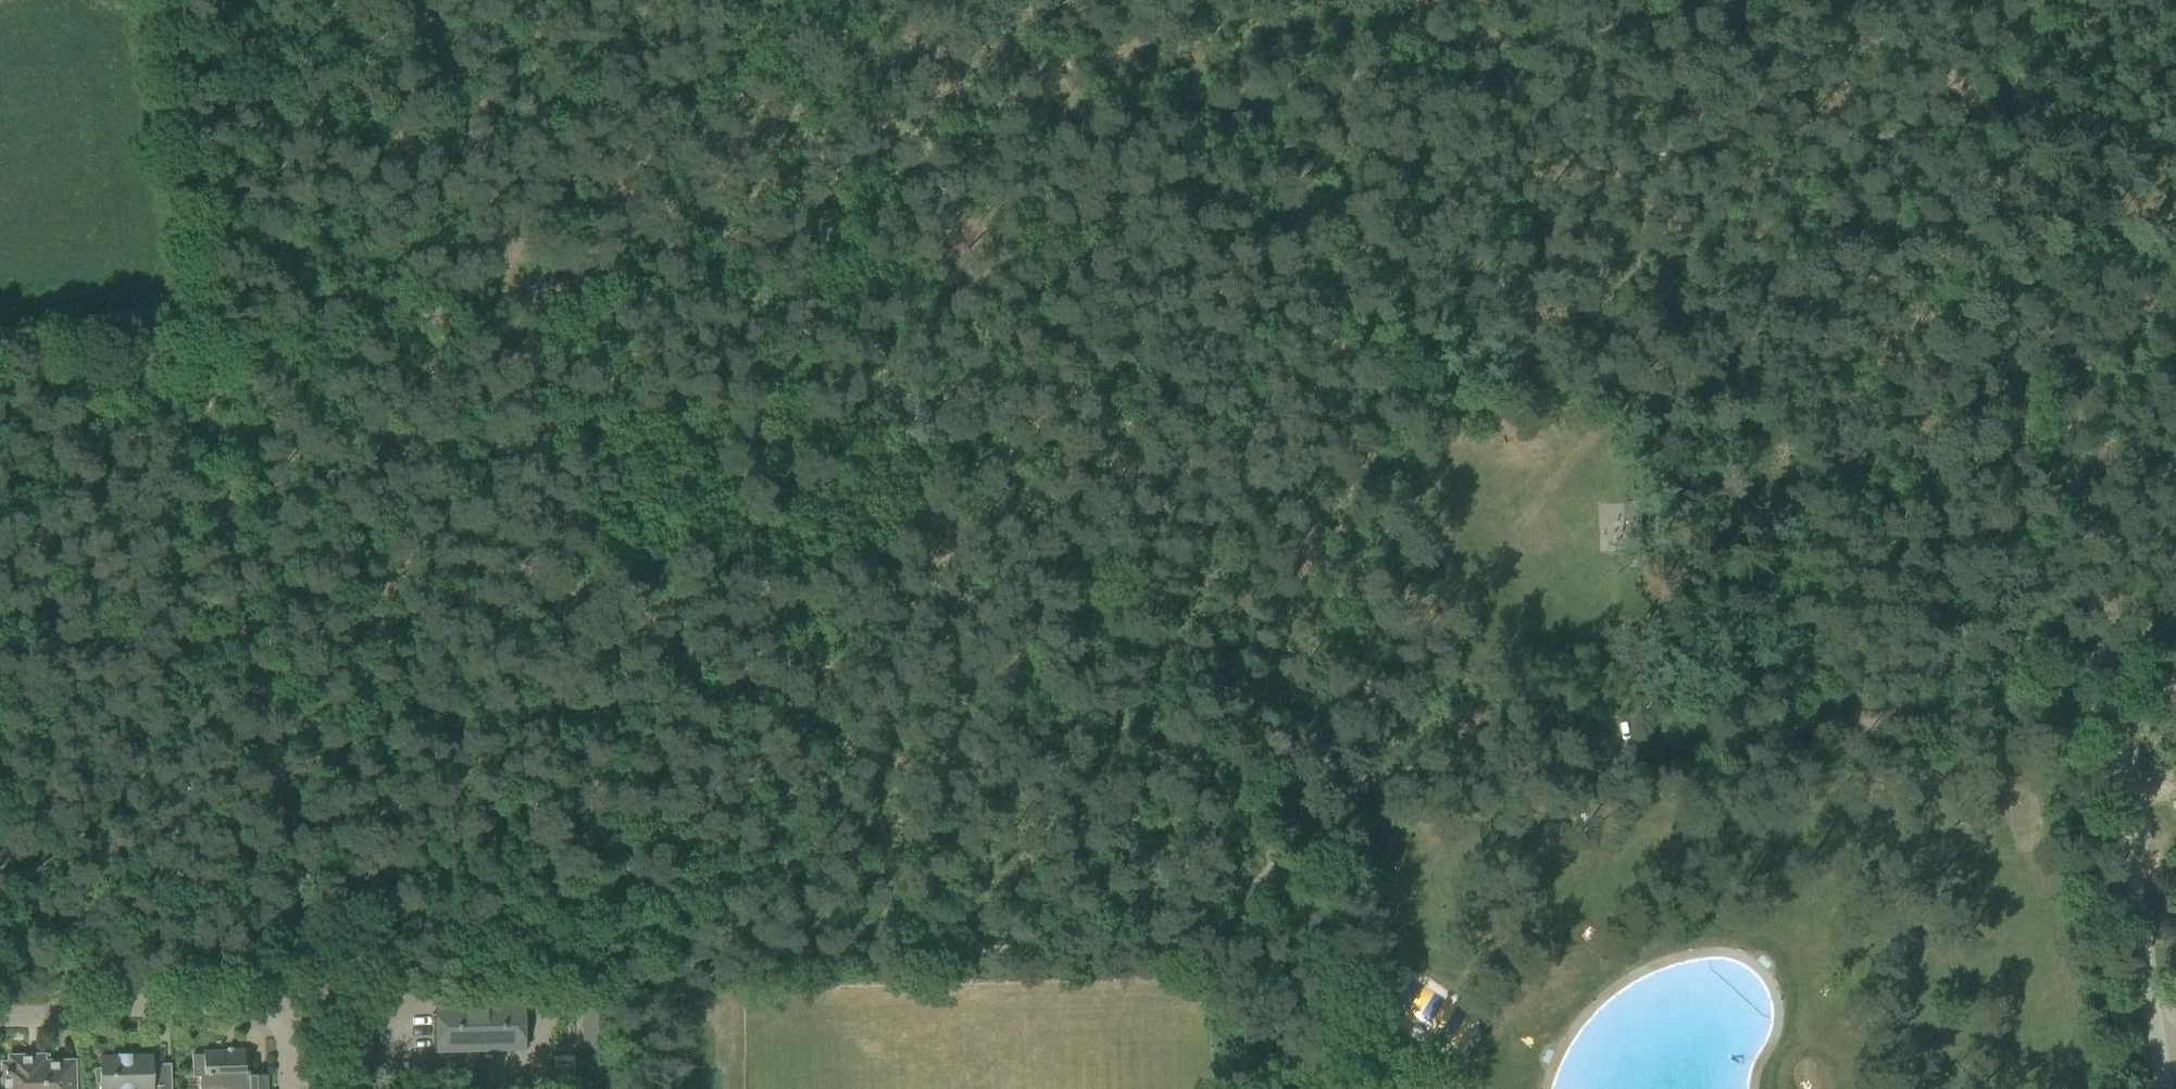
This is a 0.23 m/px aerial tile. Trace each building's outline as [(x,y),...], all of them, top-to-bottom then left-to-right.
[(1641,548),(1640,502),(1627,502),(1628,548),(1641,548)] [(610,999),(582,1000),(583,1052),(574,1053),(575,1077),(583,1077),(584,1088),(611,1088),(610,999)] [(524,1049),(523,1003),(436,1005),(437,1051),(524,1049)] [(193,1076),(193,1077),(199,1077),(200,1088),(267,1088),(267,1075),(249,1075),(249,1071),(245,1071),(244,1050),(234,1050),(234,1053),(225,1054),(225,1051),(203,1051),(203,1054),(192,1055),(193,1076)] [(100,1069),(95,1069),(96,1082),(100,1082),(101,1088),(171,1088),(171,1085),(171,1063),(152,1064),(152,1056),(134,1057),(134,1053),(117,1054),(117,1057),(100,1057),(100,1069)] [(74,1083),(74,1061),(43,1062),(43,1056),(9,1057),(9,1063),(2,1063),(3,1088),(74,1088),(74,1083)]
